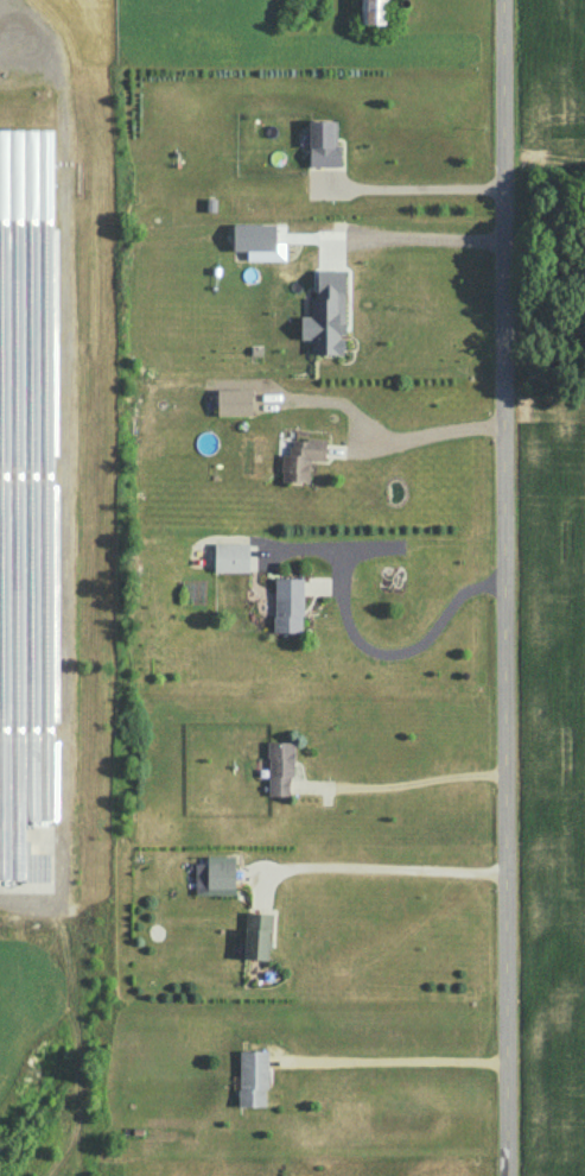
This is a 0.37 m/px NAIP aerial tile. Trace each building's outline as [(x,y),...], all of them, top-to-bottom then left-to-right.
[(388,0),(360,0),(360,23),(388,23),(388,0)] [(309,119),(309,167),(338,166),(338,119),(309,119)] [(28,275),(33,273),(37,277),(37,269),(47,277),(56,267),(53,259),(38,245),(38,223),(52,236),(53,131),(0,130),(0,274),(28,275)] [(345,270),(316,269),(316,298),(311,298),(311,316),(300,316),(300,339),(311,339),(311,354),(343,354),(344,336),(345,270)] [(217,388),(217,415),(251,415),(251,388),(217,388)] [(281,481),(309,482),(309,461),(325,462),(325,439),(291,438),(290,454),(281,453),(281,481)] [(248,571),(248,543),(214,543),(214,571),(248,571)] [(273,631),(302,632),(303,577),(274,577),(273,631)] [(292,795),(292,741),(268,741),(267,795),(292,795)] [(234,893),(233,854),(206,855),(206,863),(194,863),(194,894),(234,893)] [(270,913),(245,912),(243,958),(268,959),(270,913)] [(267,1050),(238,1050),(239,1106),(267,1106),(267,1050)]
